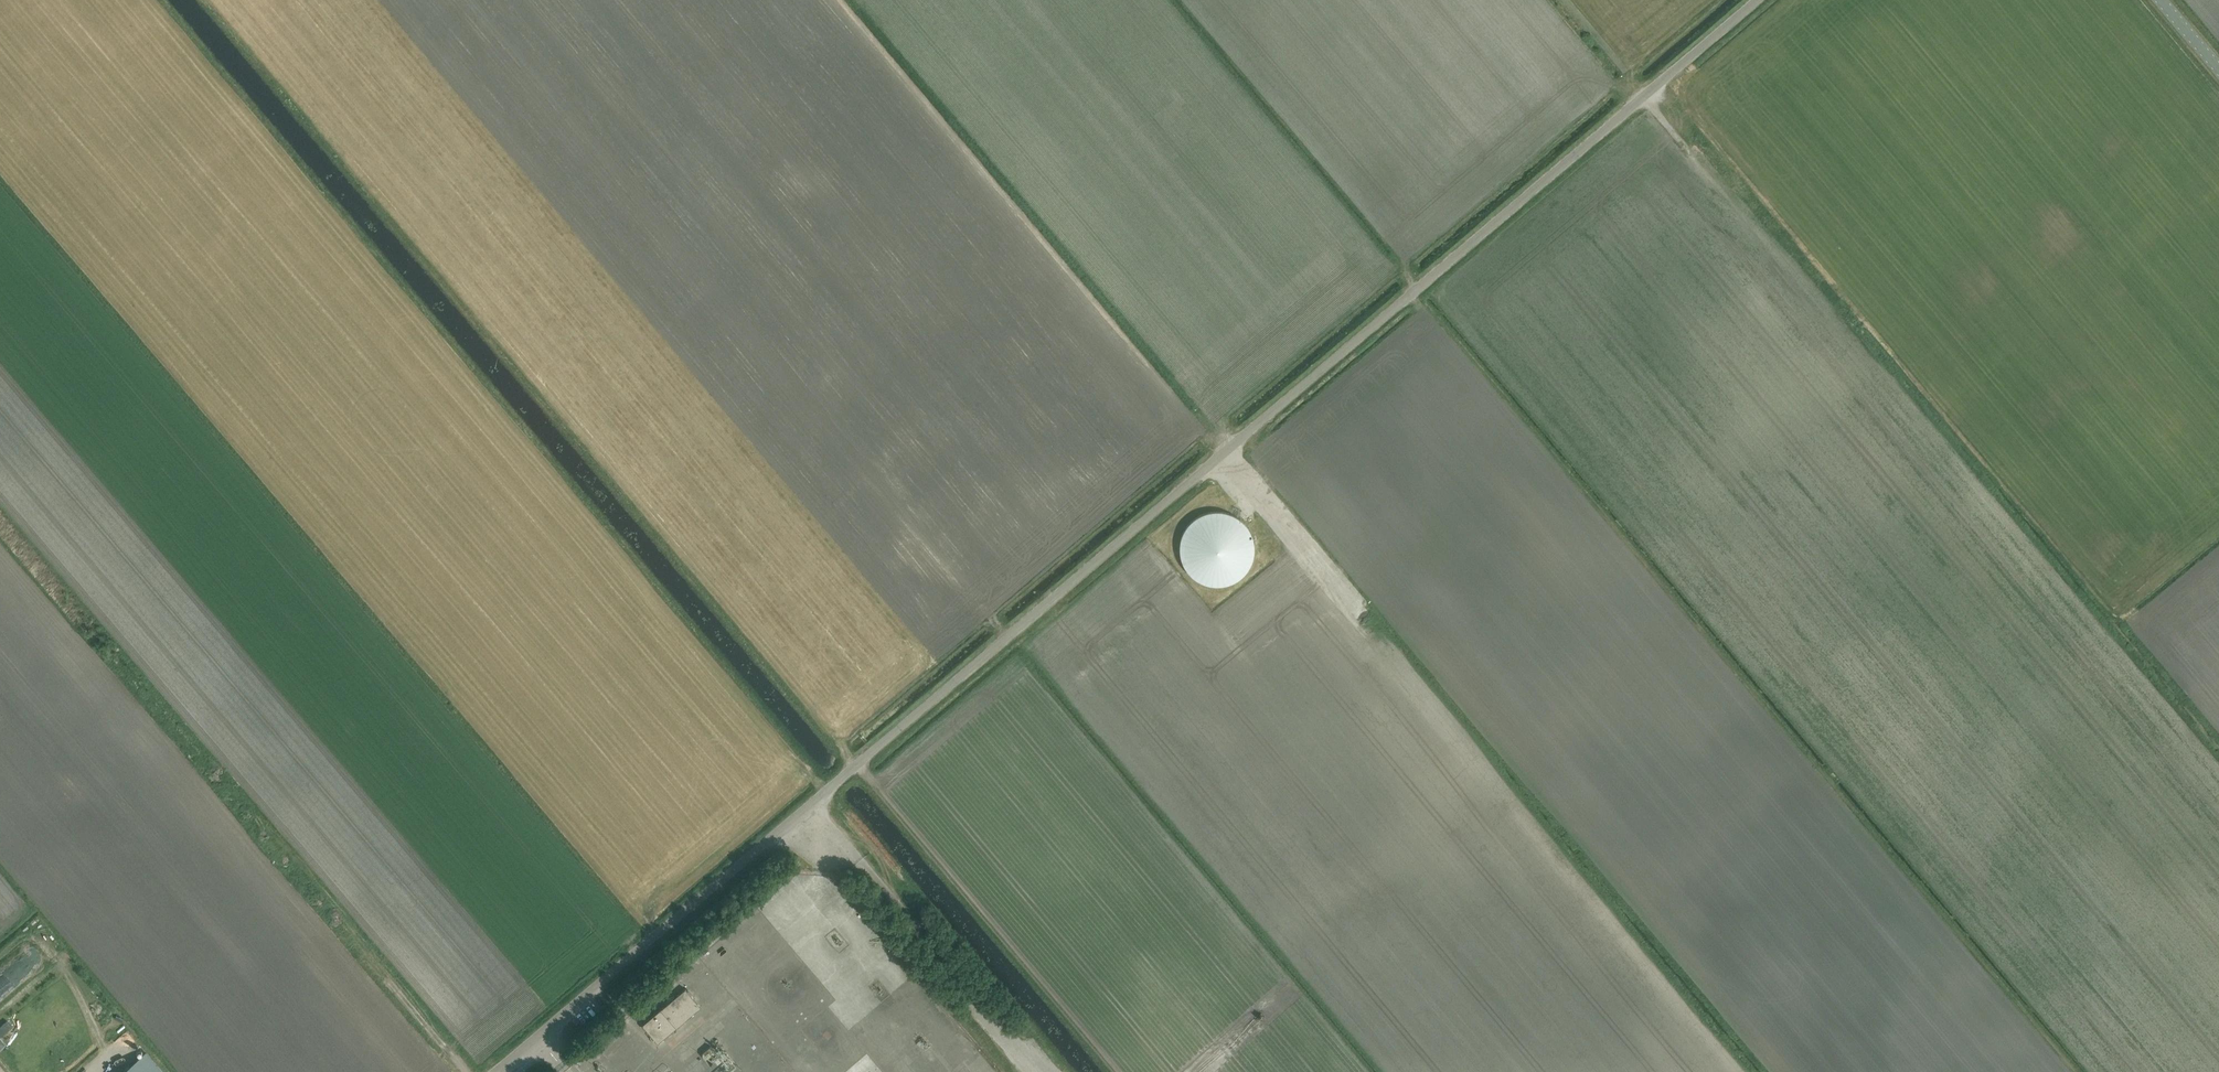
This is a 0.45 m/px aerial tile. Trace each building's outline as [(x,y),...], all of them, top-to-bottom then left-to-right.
[(676,1028),(701,1007),(686,989),(662,1009),(661,1007),(642,1023),(657,1041),(675,1026),(676,1028)] [(626,1011),(632,1005),(629,1001),(622,1006),(626,1011)] [(146,1052),(123,1071),(162,1071),(146,1052)]
